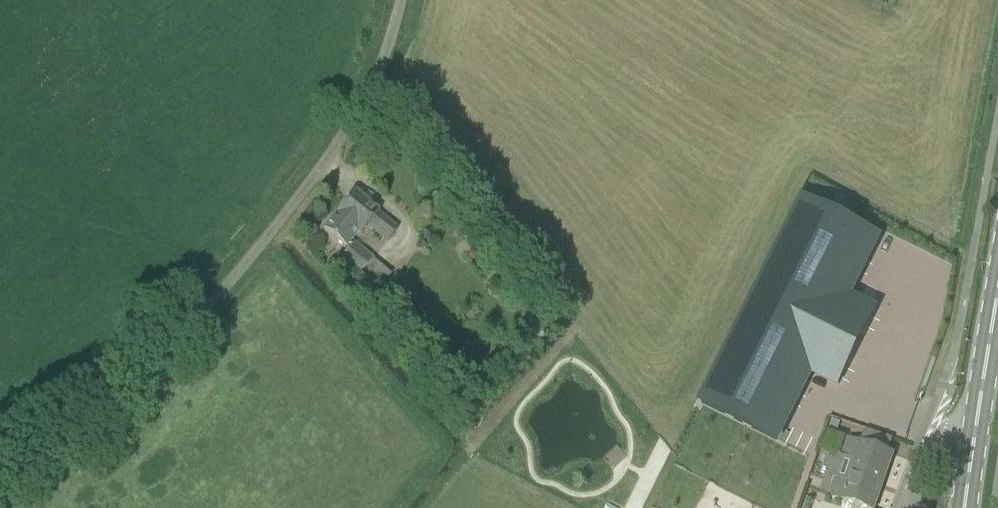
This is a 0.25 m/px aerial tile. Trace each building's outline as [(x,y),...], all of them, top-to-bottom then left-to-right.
[(378,214),(354,193),(336,214),(337,215),(323,232),(344,249),(358,232),(361,235),(368,227),(387,243),(397,230),(378,214)] [(879,235),(806,199),(703,405),(776,442),(811,371),(840,385),(876,312),(848,298),(879,235)] [(353,245),(340,262),(377,292),(391,276),(353,245)] [(527,320),(542,336),(549,330),(534,314),(527,320)] [(894,456),(849,440),(843,458),(855,462),(848,484),(834,479),(828,496),(863,507),(876,507),(894,456)]
